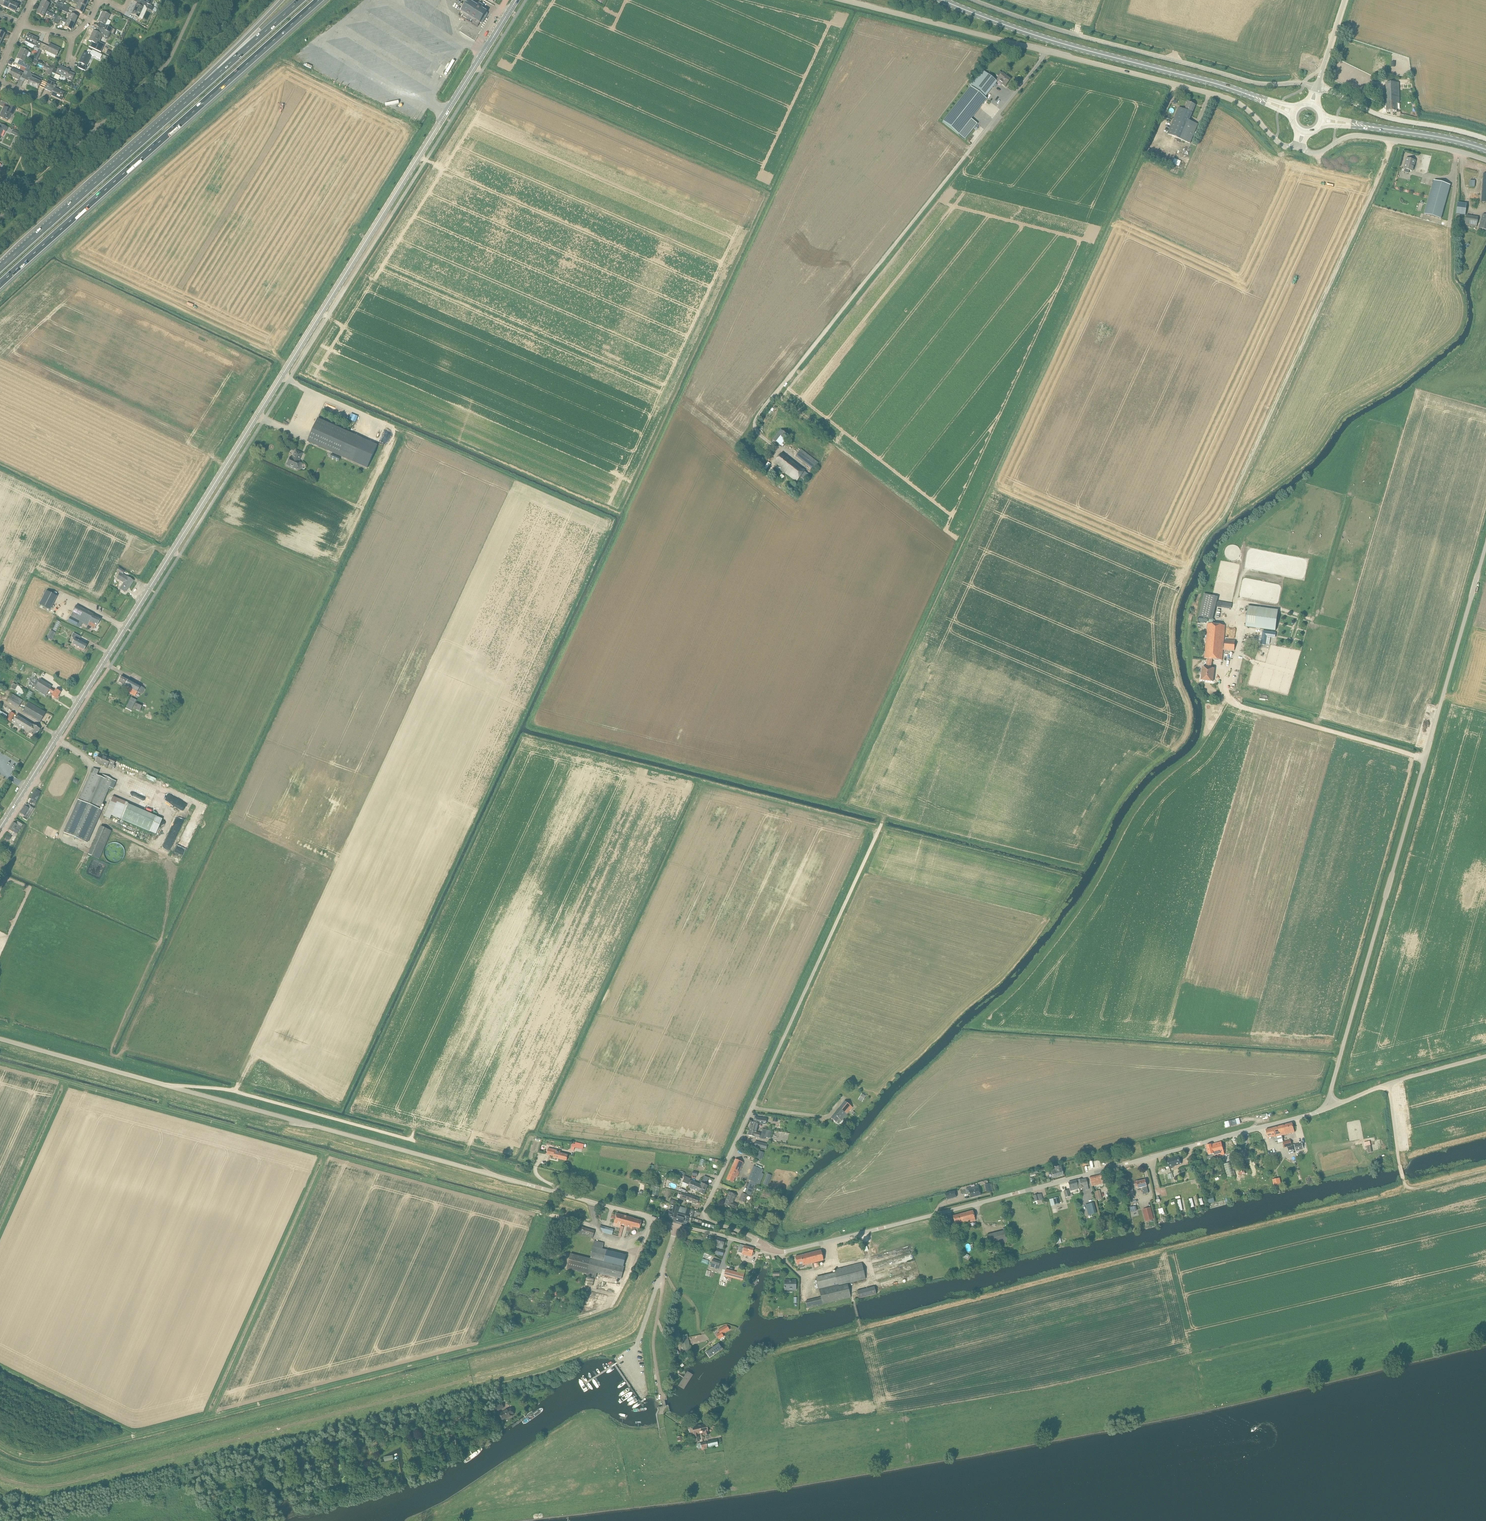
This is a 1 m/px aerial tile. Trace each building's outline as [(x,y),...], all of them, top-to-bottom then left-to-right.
[(2,6),(9,9),(12,2),(7,0),(5,0),(2,6)] [(149,5),(153,7),(158,9),(159,6),(153,3),(149,1),(148,1),(147,0),(141,0),(141,1),(147,4),(149,5)] [(487,11),(482,8),(484,6),(479,3),(477,5),(469,0),(468,0),(458,16),(469,22),(472,18),(480,23),(485,15),(486,16),(487,15),(488,13),(487,12),(487,11)] [(49,4),(47,3),(42,1),(39,8),(46,11),(49,4)] [(145,6),(147,4),(141,1),(139,5),(136,4),(131,14),(139,18),(144,6),(145,6)] [(18,5),(12,2),(9,9),(15,12),(18,5)] [(75,10),(78,12),(82,14),(85,7),(73,2),(76,3),(75,3),(78,4),(75,10)] [(46,11),(39,8),(36,14),(43,17),(45,14),(54,18),(52,21),(55,23),(58,16),(46,11)] [(98,27),(110,33),(111,33),(114,34),(116,30),(112,29),(112,28),(105,25),(110,15),(102,12),(98,22),(101,23),(98,27)] [(67,21),(74,24),(77,17),(70,14),(67,21)] [(58,16),(55,23),(58,24),(60,20),(61,20),(61,21),(66,24),(64,27),(71,30),(74,24),(67,21),(58,16)] [(94,31),(89,41),(92,42),(89,47),(102,53),(105,46),(99,43),(102,37),(107,40),(108,38),(109,38),(111,34),(110,33),(98,27),(96,32),(94,31)] [(32,50),(37,52),(41,43),(37,41),(38,39),(28,34),(25,41),(36,47),(36,48),(34,47),(32,50)] [(41,43),(37,52),(34,59),(37,60),(42,51),(44,52),(45,51),(56,56),(60,49),(50,44),(49,47),(41,43)] [(21,49),(17,59),(19,60),(17,64),(22,67),(23,67),(26,68),(29,70),(30,67),(23,64),(29,52),(26,51),(21,49)] [(83,52),(79,62),(81,64),(79,68),(84,70),(85,71),(86,68),(85,68),(89,60),(98,64),(100,60),(91,56),(89,55),(89,54),(88,54),(88,55),(83,52)] [(44,64),(43,68),(47,71),(46,74),(50,76),(53,69),(44,64)] [(54,68),(52,73),(56,75),(54,78),(58,80),(61,75),(68,78),(67,80),(71,82),(75,74),(69,72),(70,70),(60,66),(58,70),(54,68)] [(20,77),(24,80),(27,74),(29,70),(26,69),(26,68),(23,74),(17,70),(12,68),(9,76),(19,80),(20,77)] [(943,122),(965,139),(977,124),(971,119),(987,99),(984,98),(992,88),(991,87),(996,81),(982,70),(969,86),(971,87),(943,122)] [(1010,80),(1002,73),(997,80),(1005,87),(1010,80)] [(38,89),(40,85),(41,82),(29,76),(30,75),(27,74),(24,80),(29,82),(28,85),(38,89)] [(56,81),(50,78),(44,89),(53,93),(51,96),(61,100),(65,93),(55,88),(56,86),(54,85),(56,81)] [(1399,104),(1399,99),(1399,83),(1385,83),(1386,107),(1386,112),(1397,111),(1397,104),(1399,104)] [(1177,112),(1168,134),(1181,139),(1182,140),(1183,140),(1190,143),(1196,130),(1197,126),(1198,124),(1189,121),(1189,120),(1196,105),(1188,102),(1185,110),(1179,107),(1177,112)] [(4,119),(8,121),(11,114),(13,115),(14,113),(16,108),(9,105),(8,109),(4,107),(2,112),(2,113),(0,117),(4,119)] [(1172,164),(1179,167),(1181,161),(1174,159),(1172,164)] [(1404,169),(1405,169),(1404,173),(1409,174),(1410,170),(1413,171),(1414,166),(1415,161),(1407,159),(1405,163),(1404,169)] [(1464,167),(1463,172),(1463,173),(1478,176),(1479,170),(1464,167)] [(1428,180),(1420,178),(1417,191),(1424,193),(1428,180)] [(1425,212),(1424,214),(1426,215),(1441,219),(1451,185),(1434,181),(1425,212)] [(1468,203),(1460,202),(1458,212),(1466,213),(1468,203)] [(1465,225),(1469,226),(1477,227),(1479,218),(1467,215),(1465,225)] [(318,418),(308,441),(367,468),(378,445),(318,418)] [(780,430),(772,440),(780,446),(788,436),(780,430)] [(796,456),(813,470),(818,464),(801,450),(796,456)] [(290,457),(290,458),(286,465),(296,469),(300,462),(299,461),(302,453),(295,451),(292,458),(290,457)] [(795,480),(796,482),(801,477),(805,480),(809,475),(785,456),(781,453),(775,462),(782,468),(781,469),(784,472),(795,480)] [(120,589),(121,590),(125,592),(129,586),(130,587),(133,581),(127,577),(123,574),(125,571),(119,568),(117,571),(120,573),(116,578),(124,583),(120,589)] [(46,591),(39,604),(50,609),(57,596),(46,591)] [(1199,617),(1211,619),(1213,619),(1216,607),(1217,601),(1218,597),(1204,594),(1202,604),(1199,617)] [(1217,601),(1216,607),(1231,609),(1232,603),(1217,601)] [(75,618),(90,626),(94,628),(96,625),(97,626),(101,619),(76,606),(71,616),(70,617),(74,619),(75,618)] [(1248,606),(1248,607),(1245,627),(1276,631),(1279,610),(1248,606)] [(1224,650),(1227,650),(1234,651),(1235,641),(1224,640),(1225,626),(1209,624),(1204,658),(1210,658),(1209,665),(1208,665),(1207,668),(1203,667),(1201,680),(1213,682),(1214,668),(1210,668),(1211,659),(1222,660),(1224,650)] [(51,641),(55,633),(51,631),(47,638),(51,641)] [(1262,631),(1261,645),(1266,645),(1266,644),(1267,637),(1270,637),(1275,638),(1276,632),(1262,631)] [(72,645),(79,649),(84,651),(87,644),(79,640),(81,637),(73,633),(71,637),(75,639),(72,645)] [(125,692),(125,691),(135,696),(137,692),(141,694),(145,689),(126,678),(122,675),(118,681),(125,685),(122,690),(125,692)] [(34,689),(41,693),(46,696),(49,691),(53,694),(52,696),(56,699),(60,693),(56,689),(55,691),(51,688),(52,687),(40,680),(34,689)] [(15,691),(23,695),(26,690),(21,687),(20,688),(18,686),(15,691)] [(160,692),(149,686),(147,690),(154,694),(153,695),(168,703),(171,699),(160,693),(160,692)] [(8,701),(18,708),(23,700),(12,694),(8,701)] [(125,709),(131,711),(136,700),(130,697),(125,709)] [(142,711),(146,712),(159,719),(162,713),(156,710),(158,707),(144,701),(142,705),(144,707),(142,711)] [(46,713),(41,710),(28,703),(23,712),(40,722),(46,713)] [(7,719),(10,722),(15,714),(11,712),(7,719)] [(40,729),(35,726),(33,725),(16,715),(11,724),(19,728),(23,731),(24,730),(35,737),(40,729)] [(100,763),(104,765),(107,766),(108,764),(113,766),(116,760),(111,757),(110,759),(99,754),(96,760),(100,762),(100,763)] [(79,800),(75,809),(64,833),(87,843),(101,810),(100,809),(113,779),(102,775),(101,777),(97,775),(99,770),(93,768),(79,800)] [(29,803),(31,804),(32,803),(35,804),(41,791),(36,789),(30,799),(31,799),(29,803)] [(110,801),(104,816),(110,819),(111,815),(121,819),(150,832),(156,816),(128,804),(128,803),(113,796),(110,802),(110,801)] [(20,813),(24,816),(30,807),(26,804),(20,813)] [(9,829),(13,832),(17,834),(21,827),(13,822),(9,829)] [(95,836),(91,847),(102,853),(112,831),(100,826),(95,836)] [(831,1118),(836,1122),(839,1119),(841,1121),(852,1107),(845,1101),(831,1118)] [(766,1125),(766,1123),(767,1118),(755,1117),(754,1120),(755,1121),(754,1122),(751,1121),(749,1131),(756,1133),(756,1132),(759,1124),(766,1125)] [(1239,1118),(1224,1122),(1226,1128),(1241,1123),(1239,1118)] [(1295,1132),(1293,1128),(1292,1123),(1279,1126),(1281,1136),(1295,1132)] [(1274,1137),(1281,1136),(1279,1126),(1266,1130),(1268,1138),(1274,1136),(1274,1137)] [(748,1135),(753,1136),(755,1137),(759,1138),(764,1139),(766,1130),(763,1129),(762,1134),(756,1132),(756,1133),(749,1131),(748,1135)] [(1206,1146),(1207,1149),(1208,1151),(1210,1159),(1225,1155),(1222,1147),(1221,1142),(1212,1145),(1212,1144),(1206,1146)] [(574,1148),(582,1150),(584,1145),(575,1143),(575,1145),(572,1144),(571,1150),(574,1151),(574,1148)] [(1296,1151),(1304,1149),(1302,1143),(1294,1145),(1296,1151)] [(548,1148),(548,1149),(547,1154),(553,1156),(553,1157),(567,1161),(568,1155),(560,1153),(561,1151),(548,1148)] [(1168,1165),(1169,1166),(1180,1163),(1179,1162),(1178,1157),(1167,1160),(1168,1165)] [(727,1179),(731,1181),(734,1182),(736,1177),(738,1177),(744,1163),(735,1159),(727,1179)] [(1227,1179),(1235,1177),(1230,1162),(1223,1164),(1227,1179)] [(751,1174),(749,1180),(750,1181),(751,1181),(749,1186),(754,1188),(755,1186),(756,1183),(761,1169),(755,1167),(754,1166),(751,1174)] [(1063,1175),(1062,1170),(1061,1166),(1050,1169),(1052,1173),(1053,1178),(1063,1175)] [(1101,1174),(1090,1177),(1091,1182),(1092,1185),(1097,1184),(1096,1183),(1103,1181),(1102,1179),(1101,1174)] [(697,1192),(700,1185),(690,1181),(691,1178),(684,1176),(682,1182),(690,1186),(688,1189),(697,1192)] [(697,1192),(699,1193),(704,1195),(708,1185),(706,1185),(709,1178),(704,1176),(700,1185),(697,1192)] [(1083,1186),(1085,1186),(1086,1190),(1089,1189),(1087,1184),(1086,1179),(1082,1180),(1082,1179),(1077,1180),(1079,1188),(1083,1187),(1083,1186)] [(1078,1189),(1078,1185),(1076,1180),(1068,1182),(1070,1191),(1078,1189)] [(1147,1185),(1145,1180),(1141,1181),(1140,1180),(1135,1181),(1136,1187),(1138,1186),(1138,1189),(1144,1188),(1144,1190),(1142,1190),(1143,1195),(1148,1193),(1147,1185)] [(652,1185),(651,1188),(654,1189),(652,1195),(657,1196),(660,1188),(652,1185)] [(981,1195),(979,1190),(978,1186),(972,1188),(972,1190),(969,1191),(969,1193),(971,1198),(981,1195)] [(1128,1198),(1134,1196),(1133,1189),(1126,1191),(1128,1198)] [(1096,1201),(1097,1200),(1102,1199),(1100,1190),(1094,1192),(1096,1201)] [(736,1195),(734,1194),(729,1192),(727,1199),(725,1204),(724,1204),(731,1207),(736,1209),(738,1205),(733,1203),(736,1195)] [(945,1194),(945,1196),(946,1200),(956,1197),(955,1192),(945,1194)] [(690,1201),(693,1202),(697,1203),(699,1199),(695,1197),(691,1196),(682,1194),(680,1199),(686,1201),(687,1198),(690,1199),(690,1201)] [(1085,1205),(1088,1215),(1096,1213),(1093,1202),(1085,1205)] [(667,1219),(675,1221),(677,1216),(676,1216),(679,1207),(671,1204),(667,1219)] [(688,1222),(691,1210),(687,1209),(679,1207),(676,1216),(677,1216),(675,1221),(683,1223),(684,1221),(688,1222)] [(1142,1210),(1146,1222),(1154,1220),(1151,1207),(1142,1210)] [(973,1211),(953,1216),(954,1221),(955,1224),(961,1222),(962,1225),(976,1222),(974,1215),(973,1211)] [(618,1224),(621,1225),(623,1215),(616,1213),(614,1223),(614,1224),(618,1226),(618,1224)] [(634,1218),(623,1215),(621,1225),(632,1229),(633,1227),(640,1228),(642,1221),(634,1219),(634,1218)] [(593,1238),(593,1235),(595,1231),(579,1226),(576,1233),(593,1238)] [(1006,1230),(986,1235),(990,1249),(998,1247),(999,1250),(1001,1249),(1001,1246),(1010,1244),(1006,1230)] [(716,1237),(714,1242),(714,1246),(717,1247),(718,1245),(723,1247),(724,1245),(725,1240),(716,1237)] [(593,1247),(590,1259),(570,1254),(567,1269),(586,1274),(586,1275),(595,1278),(597,1273),(616,1277),(621,1279),(624,1267),(627,1267),(629,1259),(631,1259),(631,1256),(627,1255),(602,1249),(604,1243),(594,1241),(593,1247)] [(740,1245),(739,1249),(738,1252),(742,1254),(751,1257),(752,1255),(753,1256),(754,1253),(752,1253),(754,1248),(740,1245)] [(799,1268),(802,1267),(803,1267),(803,1266),(824,1260),(821,1250),(795,1257),(797,1265),(798,1265),(799,1268)] [(712,1259),(710,1267),(718,1269),(720,1262),(712,1259)] [(806,1302),(807,1309),(823,1305),(823,1304),(851,1297),(847,1283),(866,1278),(862,1263),(835,1270),(836,1274),(816,1278),(821,1298),(806,1302)] [(726,1269),(724,1275),(724,1276),(742,1281),(744,1274),(726,1269)] [(796,1290),(796,1285),(796,1280),(785,1280),(785,1285),(785,1290),(786,1290),(786,1292),(793,1292),(793,1290),(796,1290)] [(876,1294),(876,1293),(874,1286),(857,1291),(859,1299),(876,1294)] [(681,1338),(681,1339),(683,1351),(690,1349),(687,1334),(680,1336),(679,1332),(672,1334),(674,1340),(681,1338)] [(716,1353),(714,1350),(702,1358),(704,1361),(716,1353)] [(694,1373),(689,1369),(678,1386),(684,1390),(694,1373)] [(499,1414),(502,1420),(508,1417),(509,1419),(510,1418),(512,1417),(514,1416),(513,1414),(514,1414),(511,1408),(499,1414)] [(692,1427),(693,1432),(695,1442),(700,1441),(699,1434),(698,1435),(698,1433),(699,1433),(698,1430),(702,1429),(701,1427),(703,1427),(703,1425),(702,1424),(696,1425),(696,1426),(692,1427)] [(698,1435),(699,1434),(704,1433),(705,1436),(709,1435),(708,1432),(708,1429),(707,1424),(703,1425),(703,1427),(701,1427),(702,1429),(698,1430),(699,1433),(698,1433),(698,1435)]
